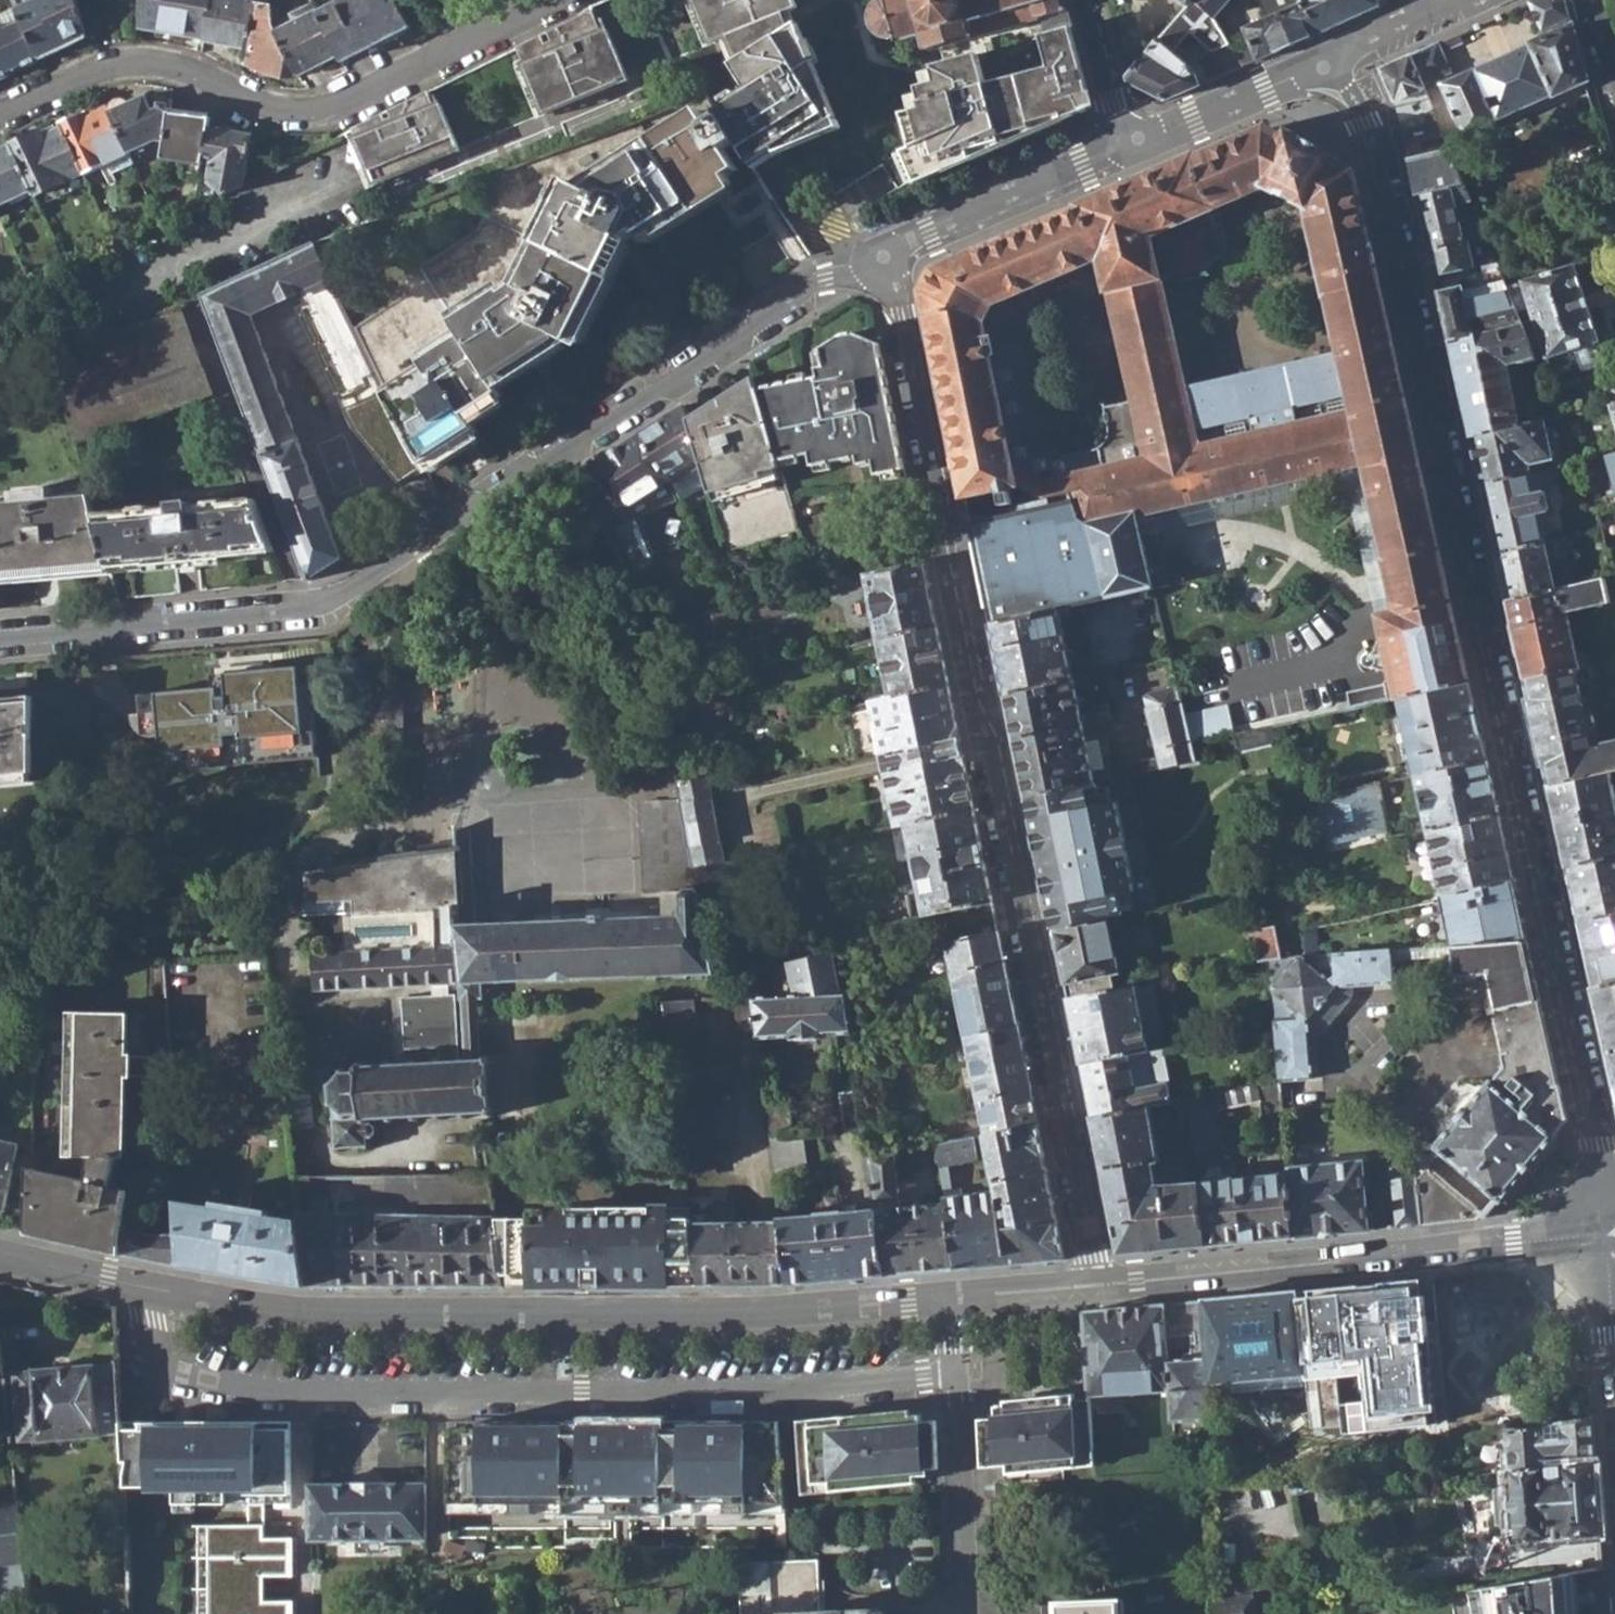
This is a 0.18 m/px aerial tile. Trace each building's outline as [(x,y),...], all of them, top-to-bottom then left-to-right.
[(40,58),(86,36),(75,0),(12,0),(22,21),(40,58)] [(204,36),(209,0),(140,0),(138,26),(204,36)] [(245,47),(252,4),(253,0),(209,0),(204,36),(203,40),(245,47)] [(341,60),(407,26),(394,0),(339,0),(316,11),(338,54),(341,60)] [(735,60),(730,64),(747,90),(715,110),(717,113),(734,140),(751,168),(778,153),(832,118),(793,23),(787,27),(781,14),(789,11),(784,0),(694,0),(711,44),(726,37),(735,60)] [(1059,13),(1063,11),(1062,8),(1058,8),(1056,0),(881,0),(882,3),(873,6),(866,16),(869,33),(882,39),(890,36),(891,41),(916,34),(921,50),(1059,13)] [(1188,1),(1210,17),(1223,0),(1189,0),(1188,1)] [(1289,0),(1249,0),(1256,20),(1236,30),(1250,63),(1287,46),(1310,36),(1295,5),(1289,0)] [(1295,5),(1310,36),(1373,9),(1369,0),(1298,0),(1295,5)] [(1541,33),(1570,20),(1565,1),(1562,0),(1538,0),(1528,4),(1541,33)] [(290,12),(294,20),(316,9),(311,1),(290,12)] [(1224,47),(1210,17),(1188,1),(1181,8),(1125,73),(1127,81),(1158,103),(1218,76),(1208,55),(1224,47)] [(277,28),(271,7),(252,4),(245,47),(243,62),(285,77),(297,74),(277,28)] [(512,49),(539,115),(619,81),(590,7),(583,10),(567,23),(512,49)] [(294,20),(277,28),(297,74),(338,54),(316,11),(316,9),(294,20)] [(40,58),(22,21),(4,29),(0,22),(0,77),(40,58)] [(969,150),(1001,142),(999,138),(1031,129),(1029,124),(1063,117),(1061,110),(1088,104),(1079,71),(1067,28),(1038,36),(1047,66),(983,84),(975,53),(928,65),(933,79),(914,86),(919,107),(900,111),(910,145),(904,147),(918,176),(969,154),(969,150)] [(1434,114),(1443,137),(1461,130),(1463,133),(1586,80),(1572,28),(1441,84),(1438,78),(1452,73),(1442,50),(1462,43),(1458,35),(1409,55),(1423,89),(1434,114)] [(1235,69),(1224,47),(1208,55),(1218,76),(1235,69)] [(1394,101),(1423,89),(1409,55),(1379,69),(1394,101)] [(107,111),(127,153),(166,135),(170,110),(171,104),(158,103),(158,106),(152,108),(144,94),(129,101),(123,98),(119,99),(115,101),(114,108),(107,111)] [(368,186),(446,153),(422,94),(346,132),(368,186)] [(81,172),(83,175),(106,164),(110,174),(132,163),(127,153),(107,111),(101,97),(76,109),(72,102),(53,112),(56,117),(81,172)] [(921,183),(1090,108),(1088,104),(1061,110),(1063,117),(1029,124),(1031,129),(999,138),(1001,142),(969,150),(969,154),(918,176),(921,183)] [(650,139),(692,205),(730,182),(726,174),(737,167),(724,146),(734,140),(717,113),(706,121),(698,109),(650,139)] [(163,159),(202,164),(202,162),(208,125),(209,116),(170,110),(166,135),(163,159)] [(1443,137),(1434,114),(1400,124),(1407,146),(1443,137)] [(29,187),(34,195),(81,172),(56,117),(34,127),(31,121),(4,133),(8,142),(29,187)] [(778,153),(837,130),(832,118),(778,153)] [(604,276),(607,279),(628,238),(639,231),(643,238),(692,205),(650,139),(637,119),(498,174),(501,180),(537,241),(604,276)] [(208,180),(222,193),(243,182),(250,133),(208,125),(202,162),(210,164),(208,180)] [(1192,158),(1192,157),(1159,172),(1113,191),(1080,206),(1079,208),(931,271),(922,292),(966,511),(1068,491),(1092,485),(1103,519),(1134,512),(1135,515),(1362,461),(1397,612),(1377,617),(1394,683),(1383,685),(1382,681),(1328,692),(1333,710),(1397,694),(1467,679),(1354,170),(1334,161),(1336,154),(1287,130),(1284,135),(1265,127),(1192,158)] [(29,187),(8,142),(0,146),(0,201),(29,187)] [(1410,160),(1417,193),(1461,181),(1449,150),(1410,160)] [(421,268),(494,385),(564,340),(575,343),(607,279),(604,276),(537,241),(501,180),(470,237),(421,268)] [(1417,193),(1428,248),(1469,238),(1483,236),(1474,211),(1460,215),(1457,200),(1468,197),(1461,181),(1417,193)] [(1428,248),(1434,274),(1475,265),(1469,238),(1428,248)] [(308,580),(311,580),(326,569),(343,558),(250,316),(297,292),(328,276),(312,243),(202,296),(308,580)] [(1439,290),(1449,341),(1520,325),(1516,315),(1503,281),(1493,257),(1483,259),(1488,279),(1439,290)] [(1572,347),(1579,371),(1602,365),(1575,262),(1503,281),(1516,315),(1530,312),(1544,354),(1572,347)] [(354,330),(424,469),(478,433),(470,419),(502,398),(494,385),(421,268),(398,283),(406,296),(354,330)] [(328,276),(297,292),(353,433),(401,482),(424,469),(354,330),(328,276)] [(1449,341),(1470,439),(1521,428),(1508,368),(1536,363),(1520,325),(1449,341)] [(757,392),(777,464),(808,457),(811,469),(855,458),(857,466),(870,463),(874,477),(902,471),(877,345),(853,333),(839,336),(819,349),(823,366),(816,367),(818,377),(757,392)] [(1352,409),(1338,351),(1183,386),(1197,445),(1352,409)] [(696,453),(725,550),(797,532),(777,464),(757,392),(756,385),(738,391),(740,397),(725,401),(728,410),(703,417),(704,421),(688,426),(696,453)] [(665,474),(696,453),(688,426),(682,407),(639,435),(665,474)] [(1470,439),(1480,485),(1529,474),(1526,464),(1552,459),(1543,423),(1521,428),(1470,439)] [(615,512),(668,479),(665,474),(639,435),(565,483),(613,547),(623,573),(650,561),(632,517),(620,522),(615,512)] [(1614,491),(1614,453),(1606,456),(1614,491)] [(1362,461),(1135,515),(1140,536),(1343,486),(1373,617),(1397,612),(1362,461)] [(1480,485),(1495,553),(1544,542),(1537,512),(1544,510),(1548,507),(1545,497),(1541,493),(1533,494),(1529,474),(1480,485)] [(969,523),(990,624),(1057,608),(1153,586),(1147,563),(1140,536),(1135,515),(1134,512),(1103,519),(1092,485),(1068,491),(1069,496),(969,523)] [(109,564),(96,515),(91,494),(52,498),(50,492),(13,496),(12,502),(0,503),(0,574),(109,564)] [(109,564),(118,597),(178,591),(176,565),(225,560),(225,556),(272,551),(252,500),(223,503),(222,500),(205,501),(205,505),(189,507),(188,503),(171,505),(170,508),(150,509),(150,506),(131,508),(131,512),(96,515),(109,564)] [(1495,553),(1506,602),(1556,591),(1547,558),(1568,553),(1564,537),(1544,542),(1495,553)] [(1163,559),(1147,563),(1153,586),(1169,583),(1163,559)] [(867,592),(878,640),(934,626),(921,562),(857,577),(861,592),(867,592)] [(1506,602),(1523,682),(1573,671),(1580,669),(1566,611),(1610,602),(1605,580),(1556,591),(1506,602)] [(990,624),(1005,692),(1072,676),(1057,608),(990,624)] [(876,682),(880,699),(946,683),(941,658),(934,626),(878,640),(868,642),(871,659),(861,666),(864,679),(876,682)] [(253,644),(255,672),(279,672),(279,665),(312,663),(311,639),(253,644)] [(1545,785),(1606,772),(1614,770),(1614,745),(1592,750),(1573,671),(1523,682),(1545,785)] [(1026,796),(1095,781),(1086,743),(1072,676),(1005,692),(1026,796)] [(1397,694),(1417,774),(1485,758),(1467,679),(1397,694)] [(868,702),(880,758),(957,739),(955,725),(946,683),(880,699),(868,702)] [(32,835),(34,697),(0,700),(0,838),(32,835)] [(1146,706),(1158,755),(1161,766),(1194,759),(1189,742),(1183,714),(1179,697),(1146,706)] [(1089,705),(1093,720),(1110,716),(1106,701),(1089,705)] [(1183,714),(1189,742),(1233,732),(1226,703),(1183,714)] [(270,752),(272,821),(311,819),(310,718),(285,719),(285,752),(270,752)] [(880,758),(883,771),(961,753),(957,739),(880,758)] [(1105,767),(1098,739),(1086,743),(1095,781),(1128,773),(1125,762),(1120,763),(1105,767)] [(675,784),(668,747),(658,748),(666,793),(676,791),(675,784)] [(883,771),(894,826),(904,824),(972,808),(961,753),(883,771)] [(1158,755),(1125,762),(1128,773),(1161,766),(1158,755)] [(1414,774),(1427,827),(1497,811),(1485,758),(1417,774),(1414,774)] [(1606,772),(1545,785),(1563,866),(1614,855),(1614,810),(1606,772)] [(677,800),(682,828),(714,824),(707,788),(705,779),(675,784),(676,791),(677,800)] [(1026,796),(1053,928),(1116,916),(1123,914),(1119,893),(1135,889),(1116,800),(1100,804),(1095,781),(1026,796)] [(1377,782),(1319,795),(1329,842),(1389,829),(1377,782)] [(677,800),(676,791),(666,793),(667,801),(677,800)] [(637,825),(642,892),(664,891),(682,889),(693,888),(690,872),(682,828),(677,800),(667,801),(640,802),(637,825)] [(918,882),(923,905),(925,914),(938,912),(992,901),(972,808),(904,824),(918,882)] [(1427,827),(1443,901),(1513,885),(1497,811),(1427,827)] [(682,828),(690,872),(721,865),(714,824),(682,828)] [(453,842),(414,847),(414,852),(415,858),(453,854),(453,842)] [(459,1056),(477,1060),(472,1001),(478,1001),(478,984),(709,973),(693,888),(682,889),(664,891),(664,897),(665,918),(456,927),(453,854),(415,858),(414,852),(361,859),(361,865),(304,871),(306,909),(307,915),(339,914),(341,953),(309,954),(312,992),(418,986),(418,984),(452,984),(454,1003),(456,1004),(459,1056)] [(1576,922),(1614,913),(1614,855),(1563,866),(1576,922)] [(1443,901),(1453,945),(1526,940),(1513,885),(1443,901)] [(938,912),(963,1033),(1016,1022),(1012,1001),(992,901),(938,912)] [(910,918),(925,914),(923,905),(908,908),(910,918)] [(1614,981),(1614,913),(1576,922),(1590,987),(1614,981)] [(1053,928),(1068,998),(1113,989),(1110,972),(1116,971),(1111,942),(1120,940),(1122,932),(1116,916),(1053,928)] [(1489,1080),(1433,1146),(1495,1201),(1496,1200),(1498,1203),(1501,1200),(1556,1137),(1553,1135),(1566,1120),(1526,940),(1453,945),(1443,946),(1444,957),(1446,981),(1482,979),(1503,1066),(1491,1082),(1489,1080)] [(1426,947),(1391,949),(1392,960),(1444,957),(1443,946),(1426,947)] [(1311,1077),(1308,1035),(1306,1021),(1338,986),(1353,984),(1393,981),(1392,960),(1391,949),(1269,958),(1275,1024),(1276,1038),(1279,1079),(1311,1077)] [(768,979),(751,991),(751,1000),(753,1028),(754,1038),(817,1037),(818,1034),(850,1033),(844,990),(819,992),(811,958),(774,966),(768,979)] [(732,1001),(751,1000),(751,991),(746,991),(732,990),(719,977),(710,978),(714,1002),(732,1001)] [(1590,987),(1614,1101),(1614,981),(1590,987)] [(1068,998),(1081,1062),(1128,1053),(1147,1049),(1133,984),(1113,989),(1068,998)] [(1349,1004),(1353,984),(1338,986),(1306,1021),(1308,1035),(1321,1034),(1326,1031),(1349,1004)] [(733,1030),(753,1028),(751,1000),(732,1001),(733,1030)] [(658,1003),(679,1176),(712,1172),(693,1002),(658,1003)] [(28,1231),(123,1252),(124,1230),(133,1194),(112,1189),(119,1159),(125,1158),(127,1077),(140,1076),(139,1012),(59,1010),(56,1155),(69,1156),(92,1156),(86,1184),(27,1169),(28,1231)] [(963,1033),(978,1107),(984,1135),(1037,1123),(1016,1022),(963,1033)] [(1254,1043),(1276,1038),(1275,1024),(1253,1028),(1254,1043)] [(1166,1102),(1171,1101),(1167,1082),(1169,1081),(1165,1063),(1152,1066),(1148,1049),(1147,1049),(1128,1053),(1081,1062),(1092,1117),(1150,1106),(1160,1103),(1166,1102)] [(477,1060),(459,1056),(454,1057),(454,1062),(436,1063),(435,1059),(430,1059),(430,1063),(411,1064),(410,1060),(405,1060),(405,1065),(386,1066),(385,1061),(380,1061),(380,1066),(359,1067),(359,1062),(354,1062),(354,1067),(347,1068),(347,1070),(341,1073),(337,1068),(333,1071),(337,1076),(329,1083),(329,1085),(322,1083),(321,1088),(327,1091),(328,1103),(324,1104),(329,1109),(329,1116),(325,1116),(325,1124),(330,1124),(330,1144),(327,1144),(327,1149),(331,1149),(331,1153),(336,1153),(336,1148),(359,1148),(359,1152),(362,1152),(362,1148),(366,1148),(366,1142),(362,1142),(362,1138),(366,1138),(371,1132),(371,1127),(367,1123),(361,1123),(362,1120),(383,1119),(383,1124),(388,1123),(388,1118),(407,1117),(407,1122),(413,1122),(413,1116),(431,1116),(432,1121),(437,1121),(437,1115),(455,1115),(456,1120),(462,1119),(462,1113),(483,1112),(484,1117),(489,1117),(489,1111),(493,1110),(493,1106),(489,1106),(488,1095),(492,1095),(491,1077),(487,1077),(486,1065),(491,1065),(490,1060),(486,1060),(486,1055),(479,1056),(479,1060),(477,1060)] [(282,1108),(284,1125),(305,1122),(300,1079),(278,1081),(282,1108)] [(1279,1079),(1258,1084),(1259,1099),(1280,1093),(1279,1079)] [(1216,1108),(1259,1099),(1258,1084),(1187,1098),(1192,1136),(1195,1161),(1196,1166),(1221,1163),(1216,1108)] [(840,1090),(845,1129),(864,1127),(858,1089),(840,1090)] [(1171,1101),(1166,1102),(1171,1122),(1174,1140),(1181,1139),(1192,1136),(1187,1098),(1171,1101)] [(1166,1102),(1160,1103),(1165,1122),(1171,1122),(1166,1102)] [(181,1267),(304,1286),(295,1213),(291,1176),(284,1125),(282,1108),(257,1105),(256,1122),(170,1110),(179,1238),(181,1267)] [(1161,1161),(1150,1106),(1092,1117),(1121,1254),(1206,1245),(1198,1181),(1168,1185),(1159,1183),(1155,1162),(1161,1161)] [(939,1144),(984,1135),(978,1107),(933,1117),(939,1144)] [(994,1190),(1005,1264),(1065,1259),(1065,1256),(1049,1182),(1037,1123),(984,1135),(994,1187),(994,1190)] [(767,1137),(772,1179),(796,1177),(795,1160),(789,1161),(788,1152),(794,1151),(792,1135),(786,1135),(767,1137)] [(1195,1161),(1192,1136),(1181,1139),(1183,1154),(1186,1153),(1189,1162),(1195,1161)] [(4,1212),(21,1146),(0,1141),(0,1211),(4,1212)] [(1284,1143),(1285,1167),(1308,1165),(1304,1143),(1284,1143)] [(1413,1153),(1408,1160),(1411,1163),(1418,1224),(1475,1218),(1477,1216),(1482,1216),(1483,1216),(1413,1153)] [(875,1208),(884,1276),(954,1269),(945,1201),(899,1207),(893,1155),(868,1159),(875,1208)] [(1360,1161),(1308,1165),(1285,1167),(1286,1171),(1291,1237),(1368,1229),(1360,1161)] [(1388,1166),(1394,1227),(1418,1224),(1411,1163),(1388,1166)] [(1198,1181),(1206,1245),(1291,1237),(1286,1171),(1198,1181)] [(291,1176),(295,1213),(337,1215),(335,1200),(488,1203),(485,1177),(474,1176),(291,1176)] [(945,1201),(954,1269),(1005,1264),(994,1190),(944,1197),(945,1201)] [(715,1196),(715,1208),(727,1208),(726,1196),(715,1196)] [(777,1221),(785,1287),(884,1276),(875,1208),(851,1211),(851,1205),(837,1207),(838,1212),(816,1214),(777,1219),(777,1221)] [(489,1219),(498,1287),(557,1287),(563,1287),(579,1287),(694,1288),(692,1265),(687,1224),(684,1209),(580,1208),(556,1208),(548,1219),(489,1219)] [(709,1208),(710,1223),(727,1223),(727,1208),(715,1208),(709,1208)] [(489,1219),(337,1215),(295,1213),(304,1286),(498,1287),(489,1219)] [(758,1222),(727,1223),(710,1223),(687,1224),(692,1265),(694,1288),(760,1289),(785,1287),(777,1221),(758,1222)] [(123,1252),(181,1267),(179,1238),(124,1230),(123,1252)] [(1422,1278),(1294,1290),(1306,1424),(1343,1421),(1344,1435),(1436,1426),(1427,1331),(1427,1326),(1422,1278)] [(1306,1424),(1294,1290),(1203,1299),(1209,1382),(1247,1378),(1249,1395),(1282,1422),(1283,1427),(1288,1426),(1306,1424)] [(1203,1299),(1192,1300),(1197,1358),(1180,1359),(1183,1420),(1203,1418),(1204,1426),(1212,1425),(1209,1382),(1203,1299)] [(1104,1394),(1168,1391),(1171,1421),(1183,1420),(1180,1359),(1197,1358),(1192,1300),(1084,1310),(1090,1392),(1090,1394),(1104,1394)] [(1030,1319),(1031,1327),(1051,1325),(1051,1317),(1030,1319)] [(12,1370),(17,1441),(121,1432),(120,1392),(119,1361),(12,1370)] [(1028,1468),(1095,1463),(1092,1419),(1091,1407),(1090,1400),(1090,1394),(1090,1392),(1065,1394),(1023,1397),(1024,1403),(994,1405),(995,1418),(983,1419),(987,1467),(1027,1464),(1028,1468)] [(919,1422),(918,1415),(798,1422),(801,1455),(803,1483),(804,1493),(835,1490),(835,1483),(859,1481),(860,1487),(894,1484),(895,1476),(911,1476),(918,1476),(921,1476),(921,1470),(938,1470),(935,1421),(919,1422)] [(1507,1453),(1509,1470),(1594,1462),(1591,1416),(1505,1426),(1507,1453)] [(124,1430),(128,1486),(150,1486),(150,1488),(176,1488),(176,1504),(229,1503),(229,1495),(248,1495),(248,1526),(209,1526),(209,1613),(291,1613),(291,1602),(264,1602),(264,1575),(291,1575),(291,1539),(264,1539),(264,1495),(291,1495),(291,1429),(259,1429),(259,1423),(144,1424),(144,1429),(124,1430)] [(779,1428),(449,1429),(449,1504),(512,1503),(512,1514),(534,1514),(534,1503),(610,1503),(610,1514),(636,1514),(636,1503),(729,1503),(728,1513),(748,1513),(748,1503),(784,1503),(779,1428)] [(1599,1535),(1594,1462),(1509,1470),(1509,1489),(1496,1491),(1497,1525),(1511,1524),(1513,1543),(1574,1538),(1599,1535)] [(835,1490),(860,1487),(859,1481),(835,1483),(835,1490)] [(424,1537),(424,1483),(309,1484),(309,1537),(424,1537)] [(24,1564),(17,1499),(0,1501),(0,1567),(24,1564)] [(512,1503),(449,1504),(449,1514),(512,1514),(512,1503)] [(610,1503),(534,1503),(534,1514),(610,1514),(610,1503)] [(729,1503),(636,1503),(636,1514),(728,1513),(729,1503)] [(784,1503),(748,1503),(748,1513),(784,1513),(784,1503)] [(209,1526),(198,1526),(199,1613),(209,1613),(209,1526)] [(882,1612),(820,1613),(819,1558),(738,1559),(740,1613),(882,1613),(882,1612)] [(1564,1594),(1572,1594),(1571,1571),(1534,1577),(1524,1579),(1487,1586),(1489,1613),(1565,1613),(1564,1594)] [(1210,1600),(1211,1613),(1253,1613),(1250,1594),(1210,1600)] [(1572,1594),(1564,1594),(1565,1613),(1573,1613),(1572,1594)] [(1116,1600),(1103,1600),(1052,1602),(1044,1603),(1045,1613),(1116,1613),(1116,1600)]
